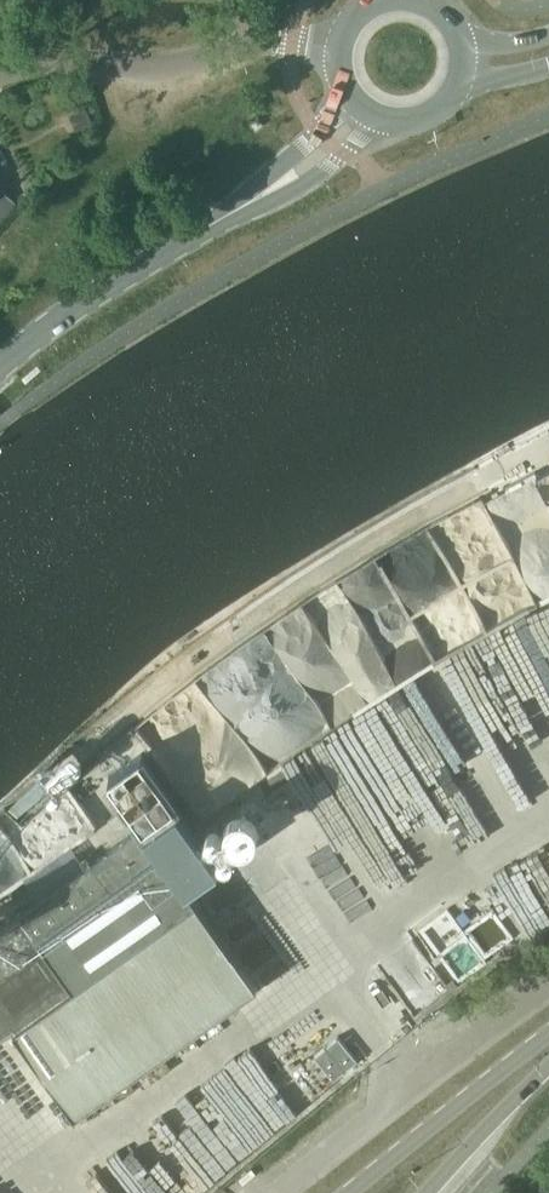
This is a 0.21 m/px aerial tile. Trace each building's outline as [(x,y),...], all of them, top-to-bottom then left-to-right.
[(84,110),(71,116),(77,129),(90,123),(84,110)] [(252,122),(257,127),(262,123),(258,117),(252,122)] [(17,204),(15,200),(5,190),(0,183),(0,214),(17,204)] [(0,926),(0,1037),(14,1027),(75,1113),(258,984),(197,897),(231,873),(148,756),(114,780),(145,824),(0,926)] [(339,1035),(315,1054),(334,1079),(358,1059),(339,1035)]
